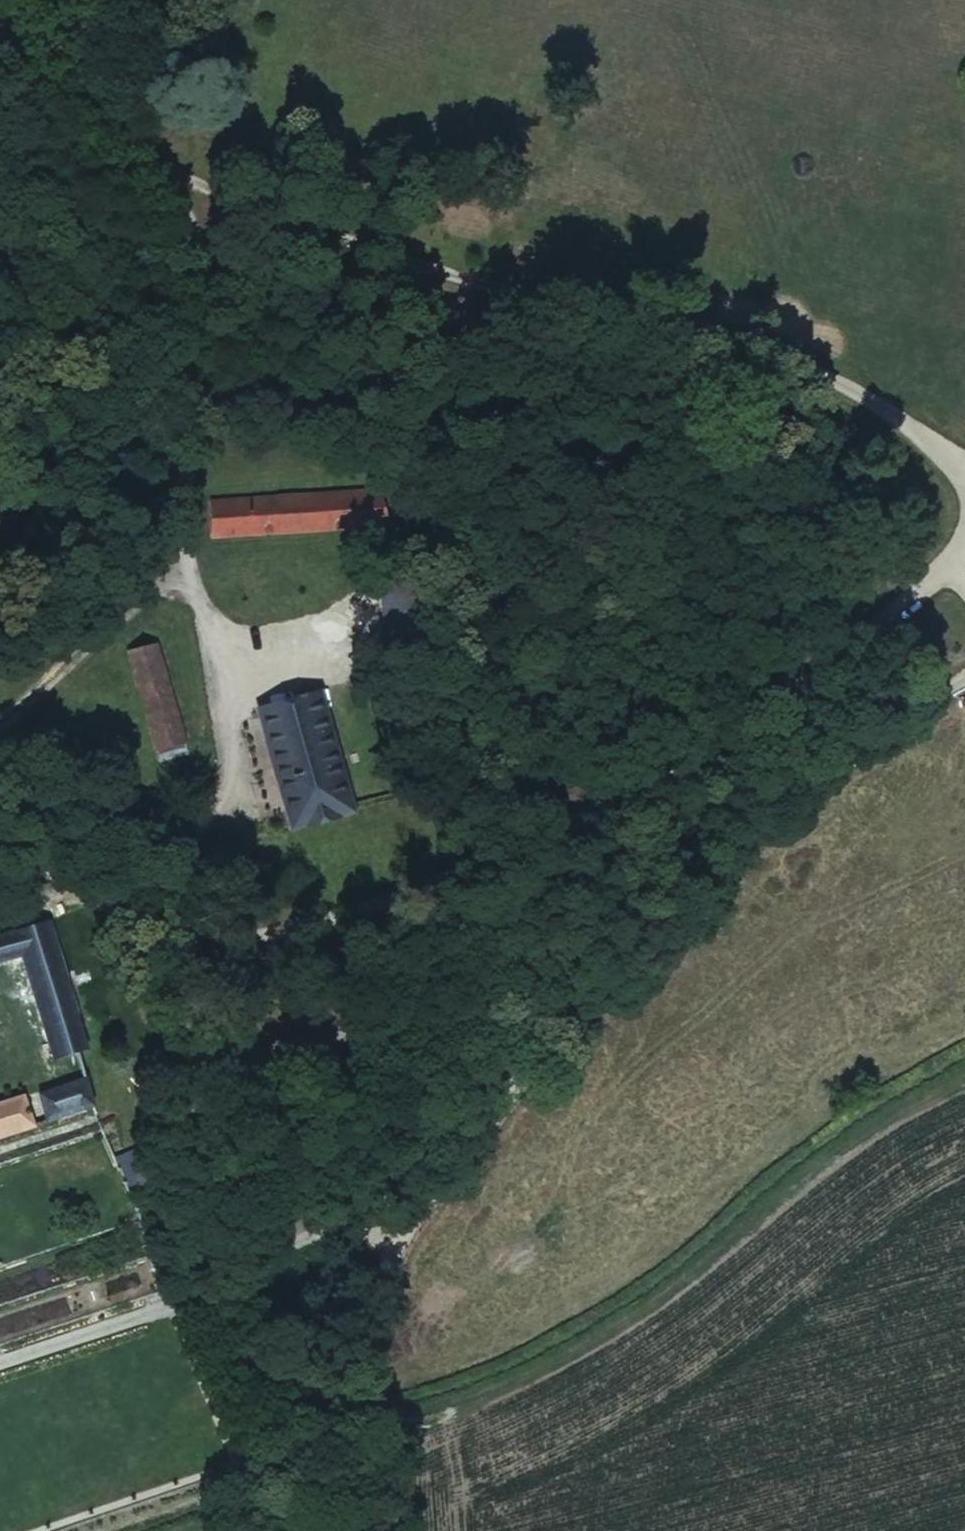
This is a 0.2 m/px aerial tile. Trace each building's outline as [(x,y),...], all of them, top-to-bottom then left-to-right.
[(375,499),(203,505),(204,538),(376,531),(375,499)] [(156,644),(129,648),(147,749),(176,743),(156,644)] [(316,701),(261,714),(290,830),(346,815),(316,701)] [(41,1090),(48,1114),(97,1098),(77,1049),(93,1042),(57,921),(0,937),(0,962),(19,957),(30,995),(43,992),(61,1059),(64,1060),(71,1083),(41,1090)] [(31,1118),(23,1091),(0,1098),(0,1128),(31,1118)] [(116,1152),(128,1186),(156,1176),(144,1142),(116,1152)]
